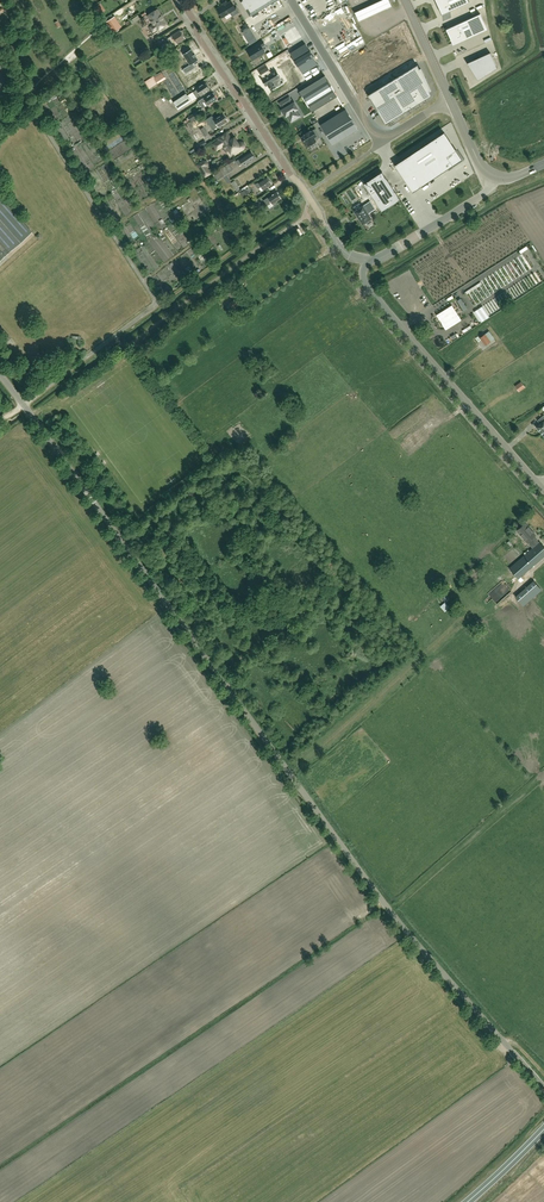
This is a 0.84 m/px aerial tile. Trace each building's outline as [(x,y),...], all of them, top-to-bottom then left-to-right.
[(250,16),(261,34),(289,17),(278,0),(240,0),(250,16)] [(359,21),(392,6),(389,0),(382,0),(355,12),(359,21)] [(442,14),(469,2),(468,0),(435,0),(442,14)] [(218,9),(223,17),(230,12),(233,16),(239,12),(237,8),(236,9),(231,2),(227,4),(226,2),(223,4),(223,5),(218,9)] [(153,32),(158,29),(167,23),(163,18),(157,9),(148,15),(154,24),(150,27),(153,32)] [(480,14),(446,29),(447,31),(449,30),(454,42),(485,28),(479,16),(481,15),(480,14)] [(114,17),(106,22),(113,32),(120,27),(114,17)] [(182,31),(180,31),(180,30),(167,38),(169,42),(167,44),(166,43),(161,46),(166,54),(171,51),(169,48),(172,46),(185,38),(183,34),(183,33),(182,31)] [(292,30),(278,39),(284,50),(298,40),(292,30)] [(255,47),(248,51),(253,60),(265,52),(262,46),(265,44),(263,41),(254,46),(255,47)] [(318,64),(305,43),(290,52),(303,73),(318,64)] [(367,59),(351,68),(364,89),(368,95),(386,124),(432,96),(429,90),(430,90),(421,69),(420,69),(418,64),(415,58),(409,46),(406,47),(404,43),(369,63),(367,59)] [(190,65),(183,69),(186,73),(196,67),(193,63),(198,60),(198,59),(196,56),(195,54),(191,49),(192,49),(191,49),(183,54),(190,65)] [(490,52),(467,63),(474,74),(478,80),(497,68),(490,52)] [(267,67),(260,72),(263,76),(264,76),(265,78),(262,80),(266,86),(268,85),(271,90),(283,83),(279,77),(280,77),(276,70),(269,75),(268,73),(270,72),(267,67)] [(148,80),(149,82),(146,84),(149,89),(158,83),(158,84),(166,79),(162,72),(162,73),(161,72),(154,76),(154,77),(154,78),(153,77),(148,80)] [(325,76),(299,92),(312,112),(338,96),(325,76)] [(197,89),(193,92),(197,97),(201,95),(209,89),(206,83),(205,83),(202,85),(201,84),(196,87),(197,89)] [(204,97),(199,101),(201,104),(204,102),(207,106),(217,99),(213,92),(205,98),(204,97)] [(186,93),(173,102),(178,109),(191,101),(187,96),(186,93)] [(283,109),(282,110),(286,116),(287,115),(290,120),(293,118),(295,117),(297,115),(295,112),(295,111),(295,110),(297,109),(298,109),(294,102),(293,103),(292,101),(289,103),(289,104),(287,105),(287,104),(282,107),(283,109)] [(346,109),(321,124),(333,144),(358,129),(346,109)] [(199,115),(196,111),(188,117),(191,121),(199,115)] [(223,114),(214,119),(212,116),(206,120),(213,130),(218,126),(219,128),(224,124),(223,124),(227,121),(225,119),(226,118),(223,114)] [(306,135),(302,138),(306,145),(308,144),(308,145),(316,141),(315,140),(320,137),(315,129),(311,132),(310,131),(305,134),(306,135)] [(413,192),(462,159),(444,132),(395,165),(413,192)] [(227,152),(229,150),(231,154),(234,153),(235,154),(243,149),(244,148),(245,147),(245,145),(244,144),(243,143),(242,143),(240,143),(239,143),(236,145),(235,143),(236,142),(236,141),(236,140),(235,139),(234,139),(233,139),(231,140),(227,133),(218,138),(219,140),(213,144),(217,150),(223,146),(227,152)] [(200,141),(201,142),(199,143),(199,144),(196,146),(197,147),(195,148),(196,151),(201,147),(207,144),(205,140),(204,140),(203,139),(200,141)] [(242,163),(244,166),(256,159),(251,151),(239,159),(236,161),(239,165),(240,164),(242,163)] [(196,164),(205,178),(212,173),(207,166),(208,165),(208,163),(208,162),(207,161),(206,160),(204,160),(203,160),(196,164)] [(231,181),(227,175),(234,170),(229,164),(214,174),(218,181),(223,177),(228,184),(231,181)] [(400,199),(382,172),(364,184),(382,211),(400,199)] [(272,184),(267,176),(258,182),(259,182),(256,184),(258,188),(261,186),(264,190),(272,184)] [(273,204),(281,199),(277,191),(264,200),(268,205),(272,203),(273,204)] [(5,256),(31,232),(0,197),(0,260),(5,256)] [(258,200),(253,203),(255,206),(253,207),(255,211),(257,210),(261,208),(259,204),(260,203),(258,200)] [(370,201),(355,211),(363,224),(365,222),(366,224),(370,221),(369,219),(371,218),(368,213),(375,209),(370,201)] [(461,298),(457,301),(464,311),(467,309),(461,298)] [(231,303),(234,308),(240,304),(236,299),(231,303)] [(488,313),(495,312),(493,301),(486,302),(488,313)] [(454,309),(439,318),(446,330),(461,320),(454,309)] [(472,315),(477,323),(481,320),(477,312),(472,315)] [(5,343),(10,339),(0,328),(0,338),(5,343)] [(480,338),(485,345),(490,341),(485,334),(480,338)] [(8,353),(10,351),(1,341),(0,342),(0,344),(8,353)] [(515,386),(519,391),(524,387),(521,382),(515,386)] [(536,427),(543,436),(543,420),(536,427)] [(285,442),(287,445),(297,437),(295,434),(285,442)] [(517,530),(532,548),(509,568),(519,579),(543,556),(543,547),(539,542),(538,543),(533,537),(536,535),(525,523),(517,530)] [(524,606),(542,590),(534,581),(516,597),(524,606)] [(444,591),(439,595),(445,602),(450,598),(444,591)] [(443,605),(447,612),(452,609),(449,603),(443,605)]
